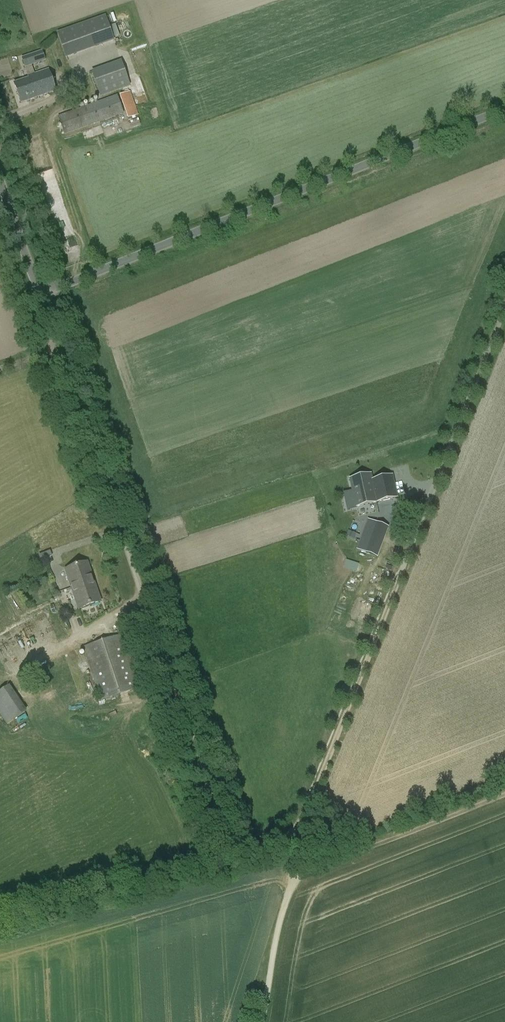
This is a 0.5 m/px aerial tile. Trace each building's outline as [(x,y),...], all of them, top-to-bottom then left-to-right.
[(73,45),(67,30),(58,33),(63,49),(73,45)] [(35,76),(32,66),(46,61),(42,51),(21,58),(25,68),(29,78),(14,84),(21,104),(56,92),(48,71),(35,76)] [(121,61),(92,71),(101,97),(130,87),(121,61)] [(128,119),(139,115),(131,91),(120,95),(128,119)] [(64,135),(124,114),(117,95),(58,117),(64,135)] [(392,475),(371,480),(370,475),(350,479),(356,507),(397,498),(392,475)] [(378,556),(386,534),(388,528),(382,526),(367,520),(357,548),(378,556)] [(356,534),(348,531),(346,536),(354,539),(356,534)] [(79,609),(101,602),(87,563),(65,570),(79,609)] [(100,702),(139,689),(121,635),(83,647),(100,702)] [(27,712),(9,685),(0,692),(0,715),(7,725),(27,712)]
